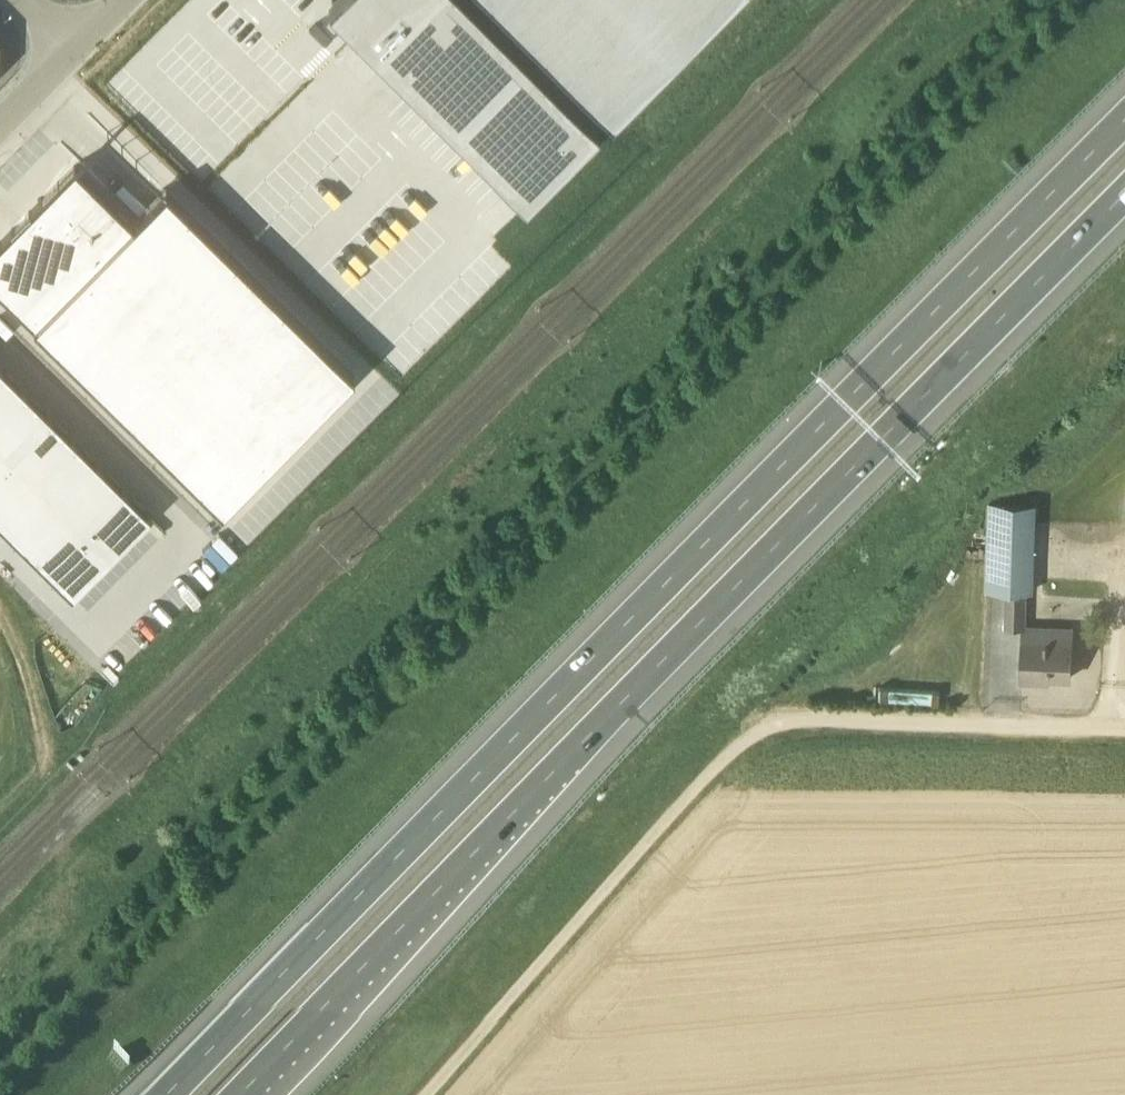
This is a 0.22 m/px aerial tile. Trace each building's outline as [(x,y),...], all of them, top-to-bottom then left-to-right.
[(332,10),(528,205),(600,132),(467,0),(343,0),(332,10)] [(627,111),(738,0),(515,0),(627,111)] [(0,244),(0,287),(221,507),(354,374),(167,190),(134,224),(77,166),(0,244)] [(0,367),(0,524),(77,600),(155,520),(0,367)] [(1035,502),(989,501),(987,590),(1006,591),(1027,591),(1032,592),(1035,502)] [(1024,624),(1026,624),(1027,591),(1006,591),(1005,625),(1005,626),(1024,627),(1024,624)] [(1026,624),(1024,624),(1024,627),(1024,640),(1022,680),(1043,680),(1043,676),(1072,677),(1074,626),(1026,624)]
